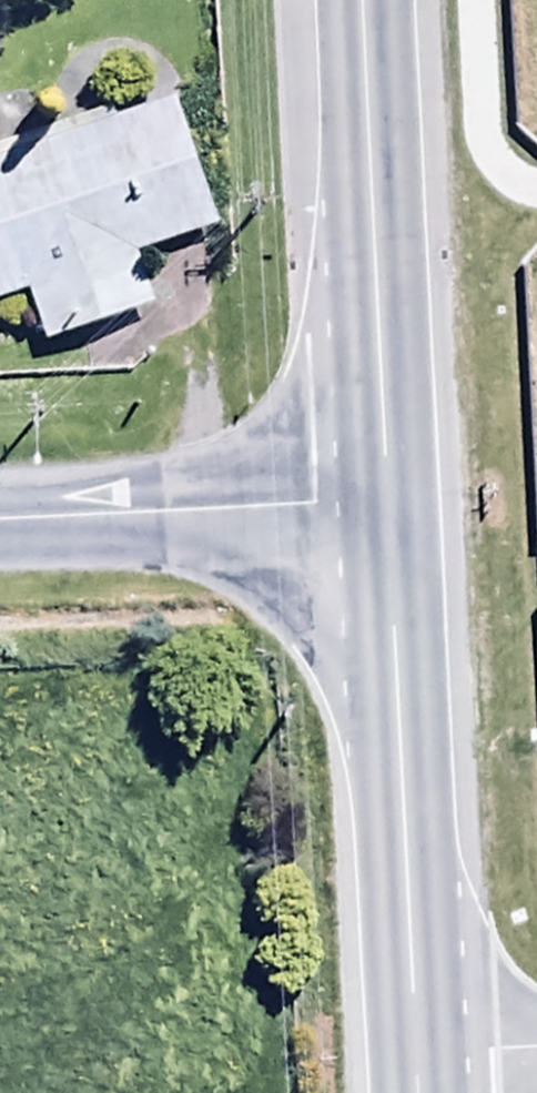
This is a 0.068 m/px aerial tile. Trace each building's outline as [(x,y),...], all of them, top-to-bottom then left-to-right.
[(0,170),(0,316),(31,305),(49,357),(158,319),(138,260),(218,232),(174,109),(0,170)]
